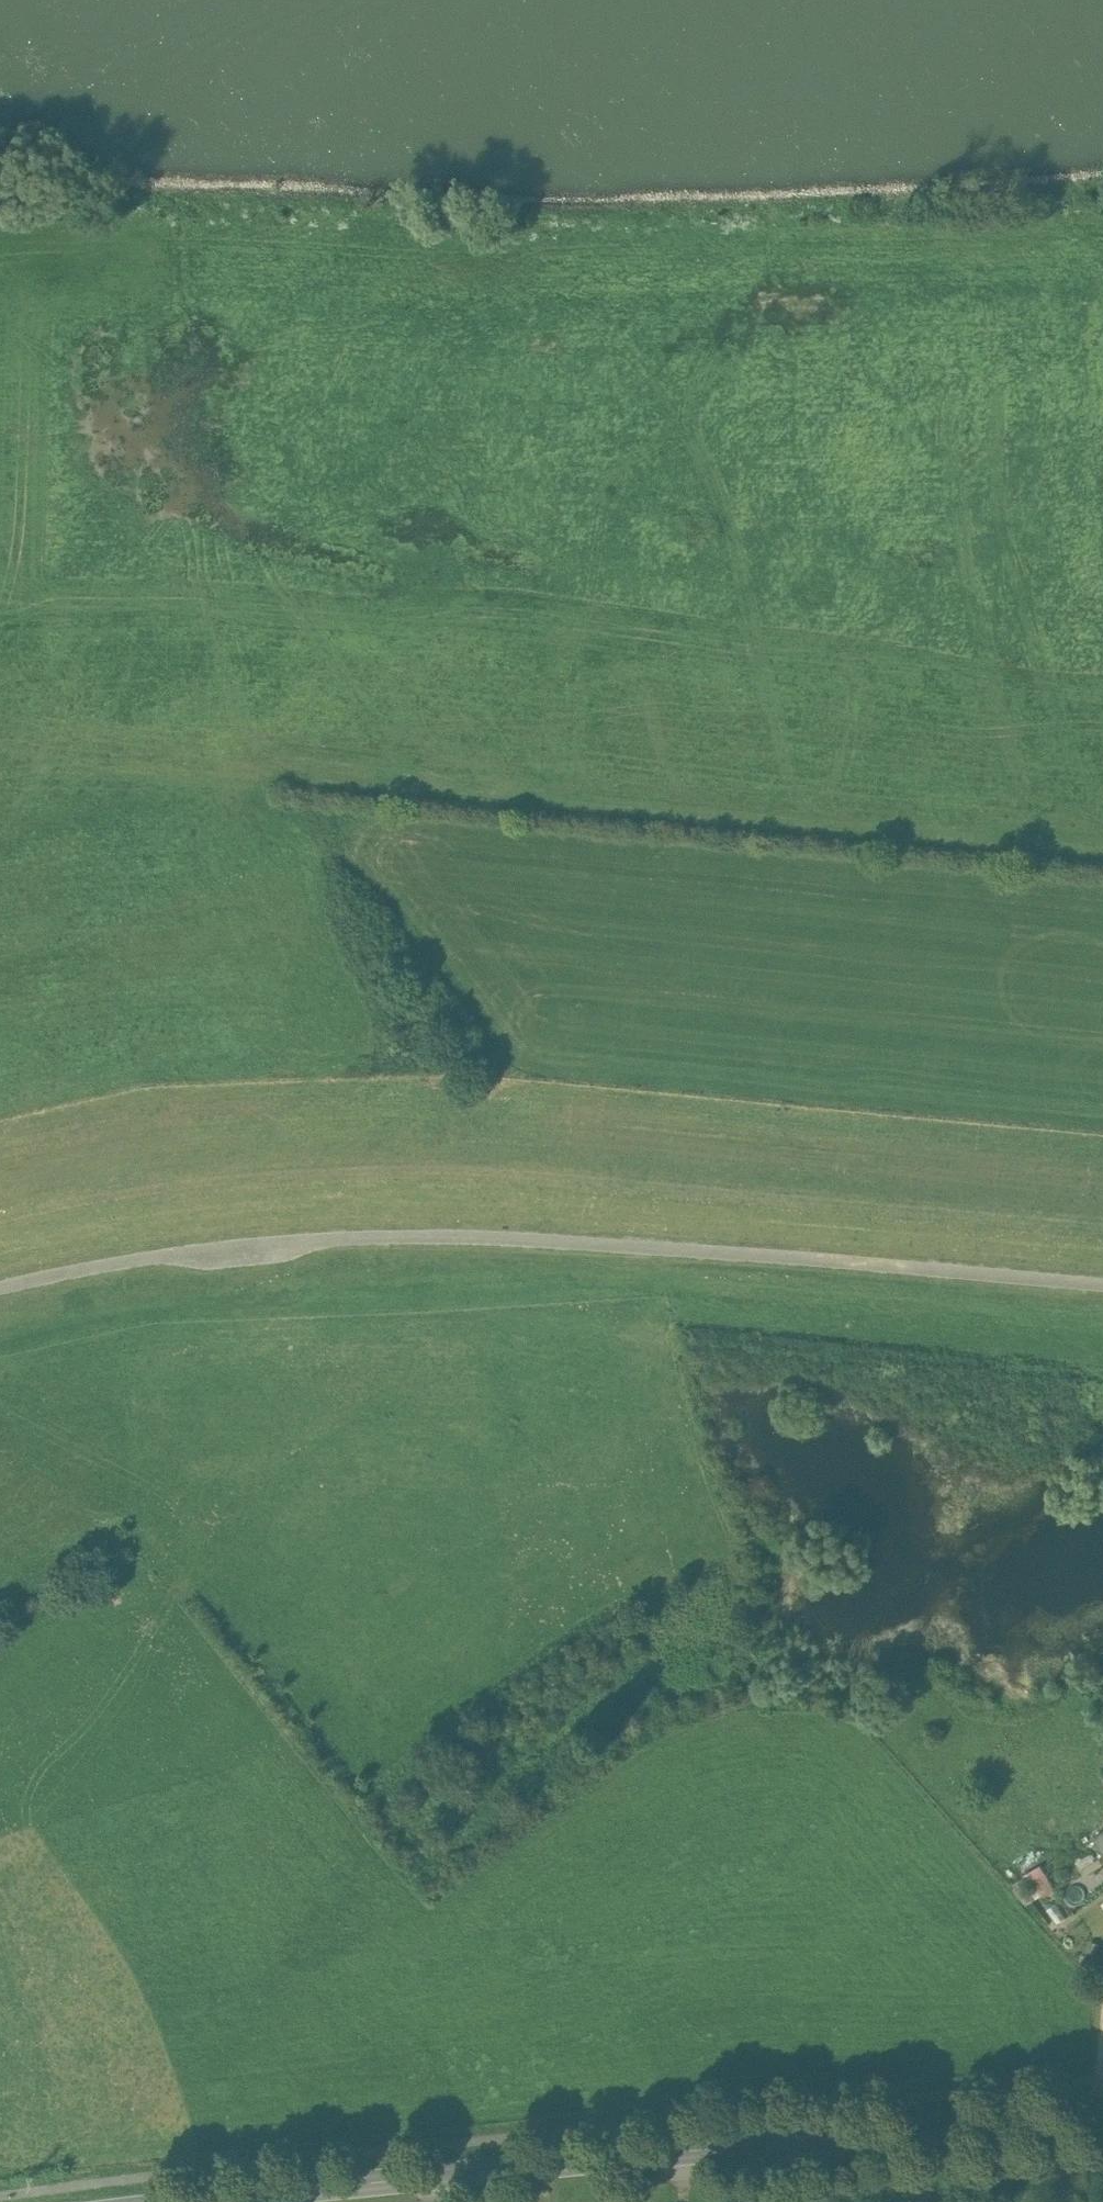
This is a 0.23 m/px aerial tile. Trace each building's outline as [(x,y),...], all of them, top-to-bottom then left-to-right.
[(1094,1839),(1102,1853),(1102,1833),(1094,1839)] [(1052,1887),(1038,1863),(1025,1871),(1027,1874),(1013,1882),(1026,1903),(1052,1887)] [(1056,1901),(1045,1909),(1056,1923),(1067,1917),(1056,1901)]
